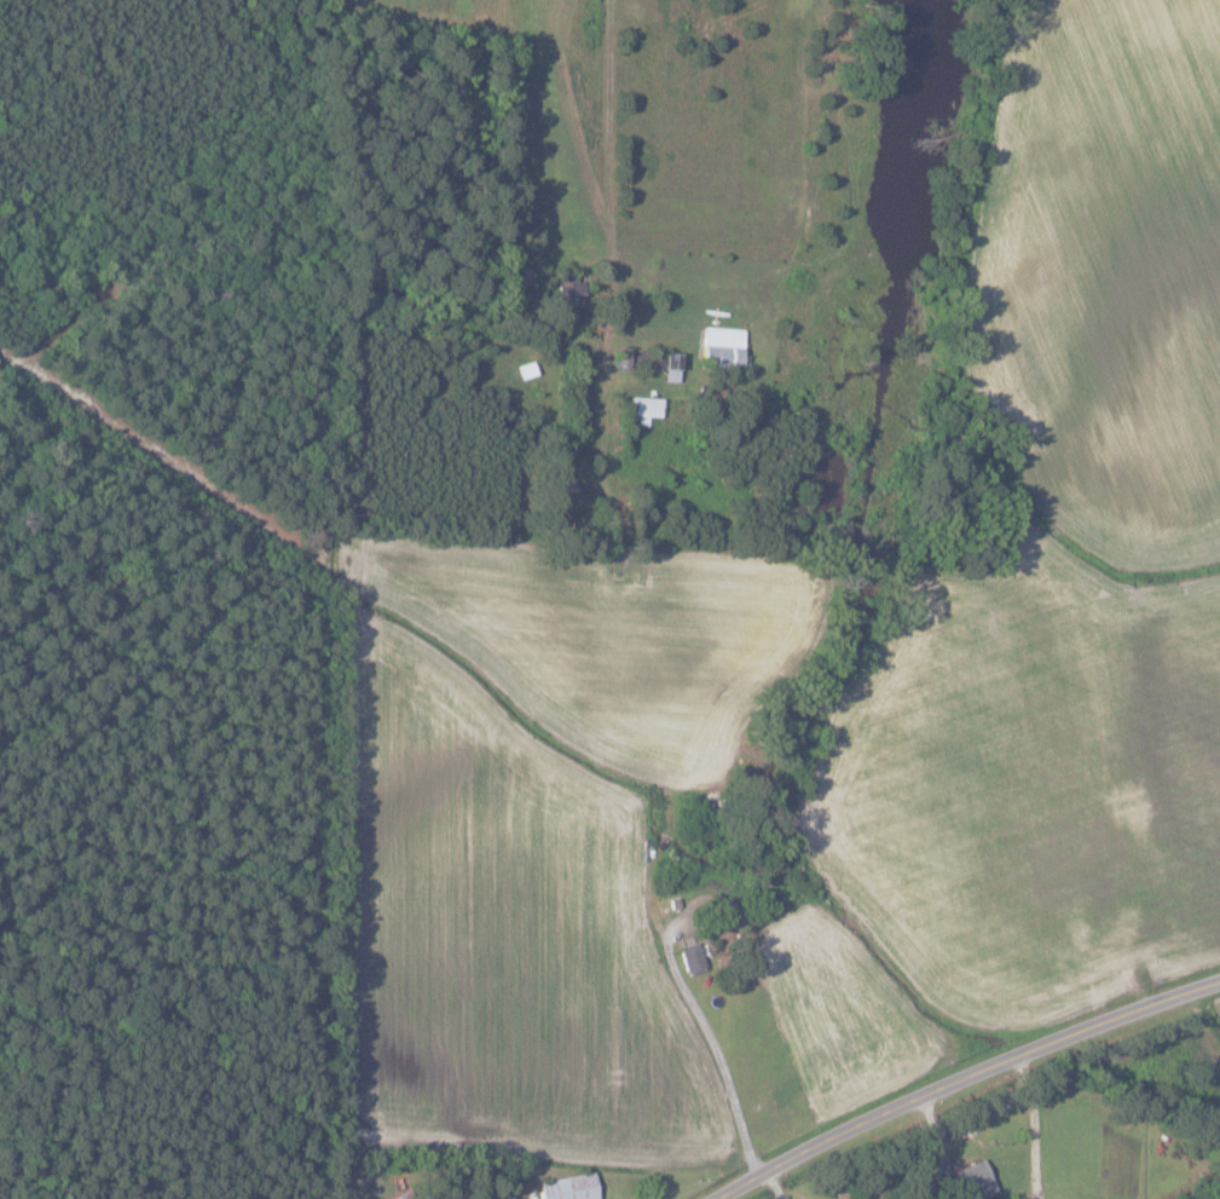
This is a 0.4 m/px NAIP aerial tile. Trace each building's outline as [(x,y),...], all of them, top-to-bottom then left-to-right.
[(558,302),(584,302),(584,283),(576,283),(577,275),(558,275),(558,302)] [(704,367),(742,368),(743,328),(705,327),(704,367)] [(678,381),(679,352),(665,352),(664,380),(678,381)] [(648,426),(648,416),(662,416),(662,397),(630,396),(630,414),(637,414),(637,425),(648,426)] [(980,1187),(984,1198),(997,1193),(984,1159),(943,1174),(952,1197),(980,1187)] [(594,1173),(539,1180),(541,1198),(597,1198),(594,1173)]
